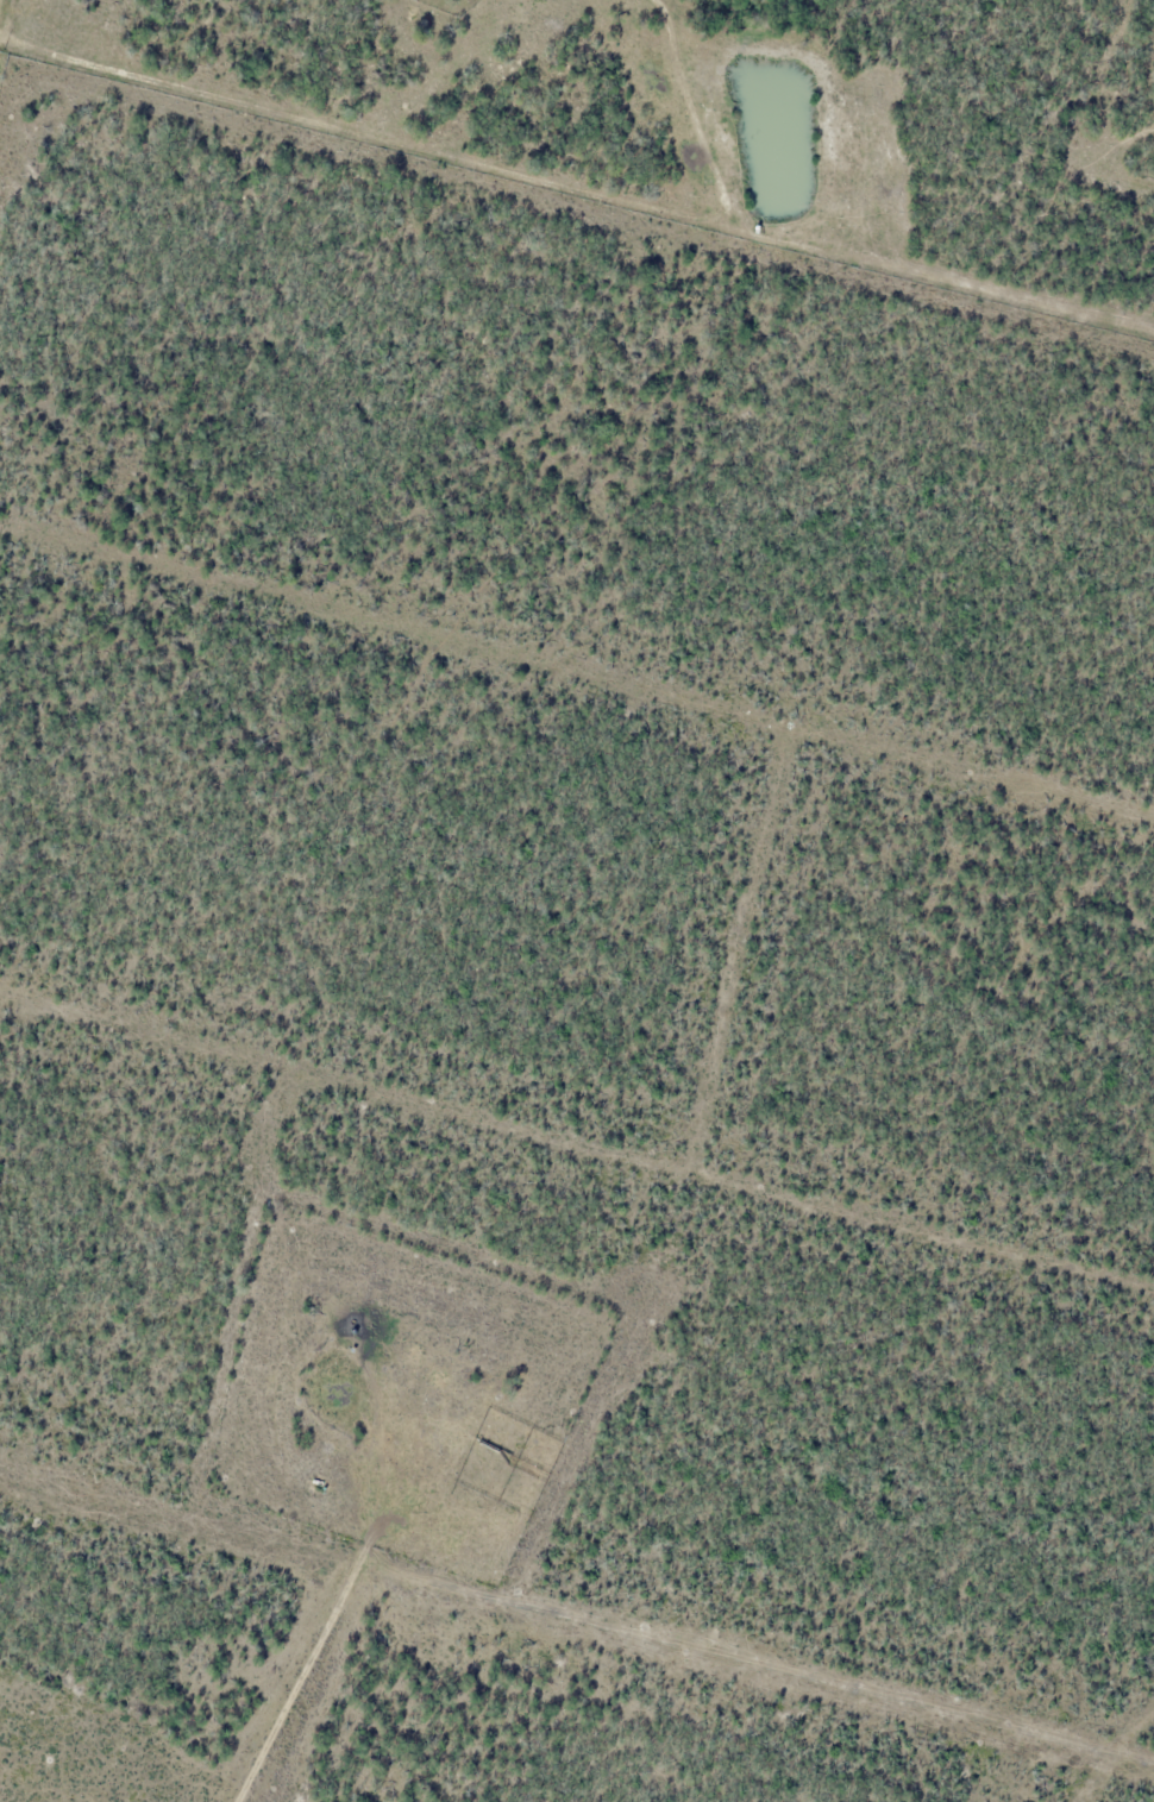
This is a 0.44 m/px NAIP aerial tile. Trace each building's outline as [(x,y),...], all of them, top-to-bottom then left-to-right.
[(327,1477),(315,1473),(311,1484),(323,1488),(327,1477)]
